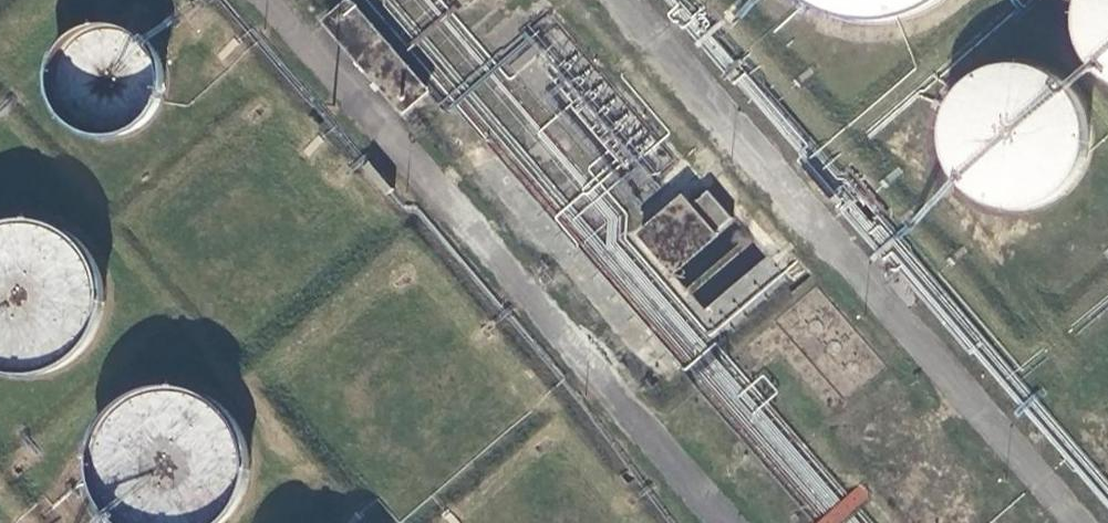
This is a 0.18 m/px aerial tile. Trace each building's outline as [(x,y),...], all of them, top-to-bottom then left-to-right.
[(467,9),(479,0),(460,0),(467,9)] [(803,9),(829,22),(857,29),(886,29),(914,22),(940,9),(951,0),(792,0),(803,9)] [(1083,6),(1082,28),(1088,49),(1100,68),(1107,74),(1107,0),(1086,0),(1083,6)] [(428,93),(352,4),(326,25),(402,115),(428,93)] [(158,62),(149,46),(136,35),(119,27),(101,26),(84,30),(68,39),(56,53),(50,69),(48,87),(52,104),(62,120),(75,132),(92,139),(110,141),(127,136),(143,127),(154,114),(161,97),(163,79),(158,62)] [(1081,106),(1069,89),(1051,74),(1030,66),(1007,65),(985,71),(966,84),(952,101),(943,123),(942,146),(948,167),(960,187),(976,200),(996,208),(1016,211),(1037,207),(1055,198),(1071,184),(1082,167),(1087,146),(1087,126),(1081,106)] [(731,220),(709,193),(694,206),(688,211),(709,238),(716,233),(731,220)] [(719,237),(716,233),(709,238),(688,211),(694,206),(684,194),(636,232),(671,277),(719,237)] [(83,250),(67,236),(47,226),(25,222),(3,225),(0,226),(0,372),(2,373),(23,376),(45,373),(65,365),(81,351),(93,333),(100,312),(100,290),(95,269),(83,250)] [(825,326),(823,320),(818,317),(813,317),(808,321),(807,327),(810,332),(816,334),(822,332),(825,326)] [(842,350),(840,344),(835,342),(830,344),(827,349),(828,354),(834,357),(839,355),(842,350)] [(859,368),(858,363),(853,361),(848,362),(845,367),(847,372),(852,374),(857,373),(859,368)] [(230,419),(213,404),(193,394),(170,390),(147,393),(126,402),(109,417),(96,436),(89,458),(90,480),(96,503),(108,522),(110,522),(225,522),(227,522),(239,503),(246,482),(246,460),(241,438),(230,419)]
